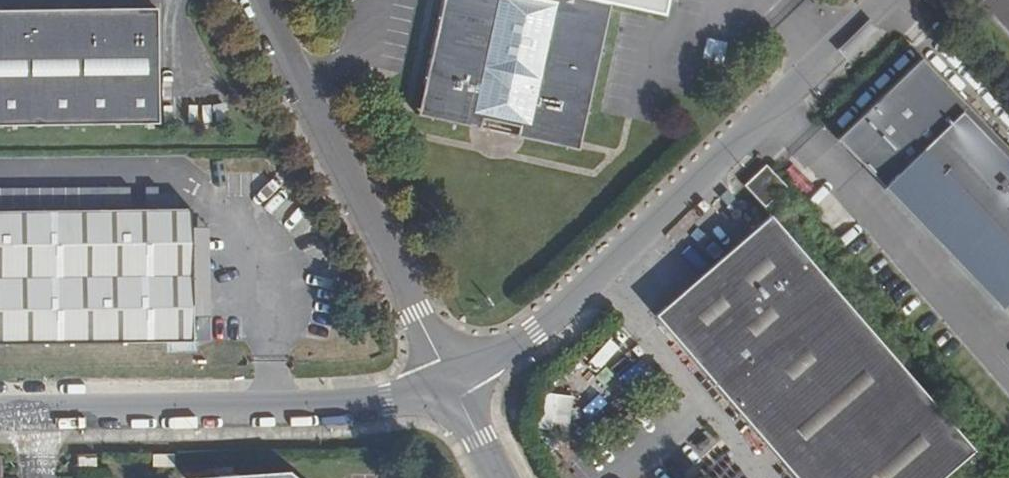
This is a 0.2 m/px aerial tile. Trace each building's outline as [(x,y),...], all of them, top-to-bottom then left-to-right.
[(422,113),(577,148),(609,4),(667,16),(671,0),(447,0),(422,113)] [(986,4),(1008,28),(1008,0),(989,0),(986,4)] [(0,9),(0,120),(158,119),(159,7),(0,9)] [(927,62),(844,142),(1008,314),(1008,148),(927,62)] [(745,185),(750,190),(770,170),(766,165),(745,185)] [(770,170),(785,188),(788,184),(773,169),(770,170)] [(765,206),(785,188),(770,170),(750,190),(765,206)] [(0,212),(0,340),(190,337),(189,210),(0,212)] [(974,450),(771,217),(658,316),(797,477),(943,477),(974,450)] [(569,430),(572,392),(538,390),(536,428),(569,430)] [(99,454),(83,454),(83,475),(100,475),(99,454)]
